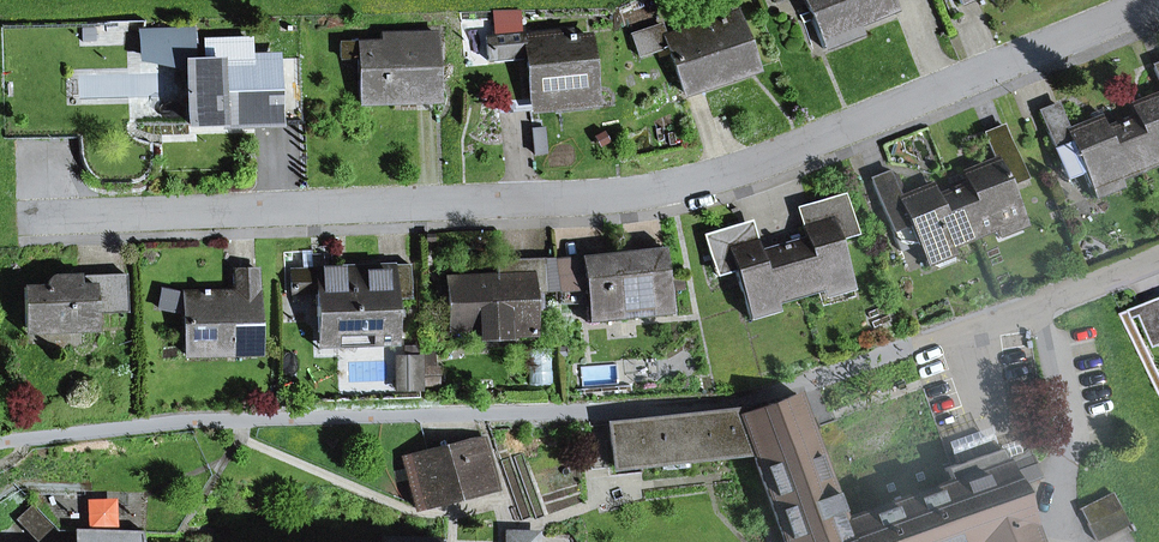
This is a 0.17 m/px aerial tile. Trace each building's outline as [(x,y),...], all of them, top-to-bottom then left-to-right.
[(820,41),(856,26),(894,11),(890,0),(803,0),(820,41)] [(668,46),(683,92),(755,68),(736,13),(665,37),(668,46)] [(632,36),(639,56),(668,46),(665,37),(661,26),(632,36)] [(820,41),(823,49),(859,34),(856,26),(820,41)] [(188,71),(188,61),(187,29),(143,30),(138,30),(139,61),(188,71)] [(561,97),(562,107),(595,104),(588,36),(572,37),(572,33),(567,34),(567,31),(485,37),(488,61),(527,57),(531,100),(561,97)] [(359,57),(360,102),(439,100),(437,34),(398,35),(398,42),(358,43),(359,57)] [(277,122),(277,120),(300,120),(298,58),(250,59),(249,40),(206,41),(207,61),(188,61),(188,71),(189,124),(277,122)] [(340,43),(340,57),(359,57),(358,43),(340,43)] [(1137,101),(1142,112),(1119,121),(1139,171),(1158,163),(1158,92),(1137,101)] [(498,113),(562,107),(561,97),(531,100),(497,103),(498,113)] [(1084,172),(1091,190),(1139,171),(1119,121),(1106,126),(1101,115),(1067,129),(1059,107),(1039,114),(1065,179),(1084,172)] [(970,168),(974,179),(952,188),(972,238),(1021,219),(1007,185),(1024,179),(1004,129),(986,136),(995,158),(970,168)] [(909,225),(923,258),(951,247),(972,238),(952,188),(929,198),(924,186),(899,197),(891,174),(872,182),(892,232),(909,225)] [(802,226),(806,237),(782,244),(798,296),(848,281),(836,240),(855,234),(843,194),(808,205),(813,223),(802,226)] [(802,226),(813,223),(808,205),(797,208),(802,226)] [(745,243),(756,240),(750,222),(740,225),(745,243)] [(735,269),(748,311),(798,296),(782,244),(759,251),(756,240),(745,243),(740,225),(704,235),(716,275),(735,269)] [(923,258),(926,266),(954,255),(951,247),(923,258)] [(597,293),(600,320),(671,313),(668,289),(667,277),(664,249),(580,258),(583,280),(558,284),(559,291),(560,305),(577,303),(576,292),(597,293)] [(558,284),(583,280),(580,258),(544,259),(545,292),(559,291),(558,284)] [(480,327),(480,337),(533,335),(531,292),(545,292),(544,259),(495,261),(496,276),(447,278),(449,328),(480,327)] [(316,293),(318,345),(396,343),(395,318),(395,299),(402,299),(410,299),(409,264),(297,268),(297,274),(291,274),(291,294),(316,293)] [(184,313),(185,355),(258,353),(256,269),(235,270),(236,293),(207,294),(207,290),(203,290),(203,294),(184,294),(184,313)] [(95,324),(94,308),(127,306),(125,274),(91,276),(92,285),(75,286),(75,276),(56,277),(50,281),(48,287),(25,288),(26,326),(95,324)] [(75,286),(92,285),(91,276),(75,276),(75,286)] [(668,289),(682,288),(681,276),(667,277),(668,289)] [(158,307),(184,313),(184,294),(162,289),(158,307)] [(588,321),(600,320),(597,293),(576,292),(577,303),(585,301),(588,321)] [(395,318),(403,317),(402,299),(395,299),(395,318)] [(1143,315),(1158,348),(1158,308),(1143,315)] [(1131,311),(1123,314),(1158,389),(1158,369),(1131,311)] [(396,358),(397,388),(420,388),(420,358),(396,358)] [(1014,487),(1042,477),(1031,448),(1023,455),(1005,463),(1000,448),(997,449),(951,466),(944,468),(949,482),(842,521),(796,394),(746,412),(745,409),(608,423),(613,468),(662,463),(687,461),(752,454),(781,535),(761,541),(1034,541),(1014,487)] [(951,466),(997,449),(989,426),(943,442),(951,466)] [(1014,431),(997,437),(1001,448),(1018,441),(1014,431)] [(416,508),(496,488),(483,438),(427,452),(428,457),(404,463),(416,508)] [(663,471),(688,468),(687,461),(662,463),(663,471)] [(1128,525),(1112,493),(1079,509),(1096,541),(1128,525)] [(32,504),(15,520),(37,541),(53,527),(32,504)] [(90,529),(74,529),(74,541),(90,541),(90,529)] [(143,534),(143,531),(90,529),(90,541),(143,541),(143,534)] [(540,531),(504,530),(503,541),(540,541),(540,531)] [(214,534),(191,533),(191,541),(214,541),(214,534)]
